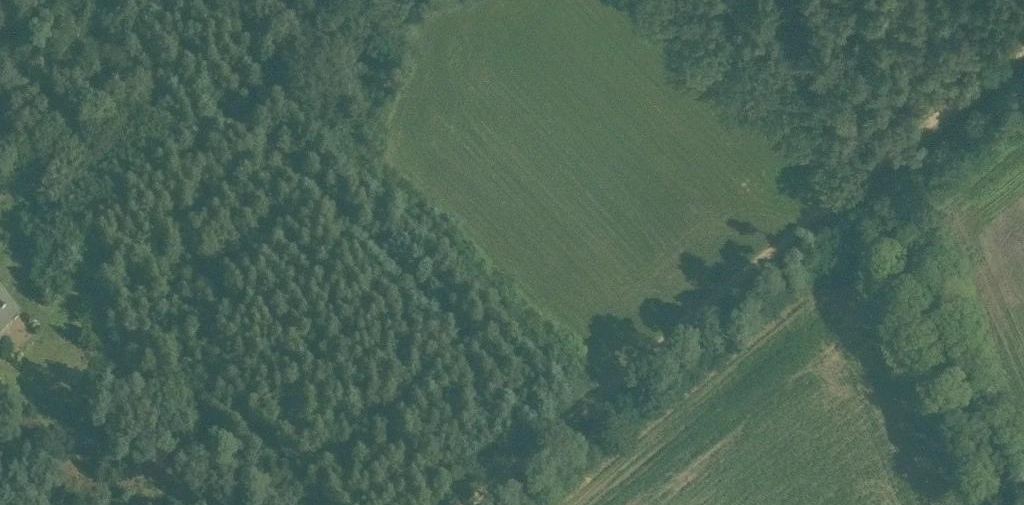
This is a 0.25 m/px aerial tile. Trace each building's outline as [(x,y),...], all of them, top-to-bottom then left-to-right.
[(300,43),(297,34),(287,37),(291,47),(300,43)] [(17,313),(0,297),(0,332),(17,313)] [(1,380),(10,373),(0,360),(0,379),(1,380)]
